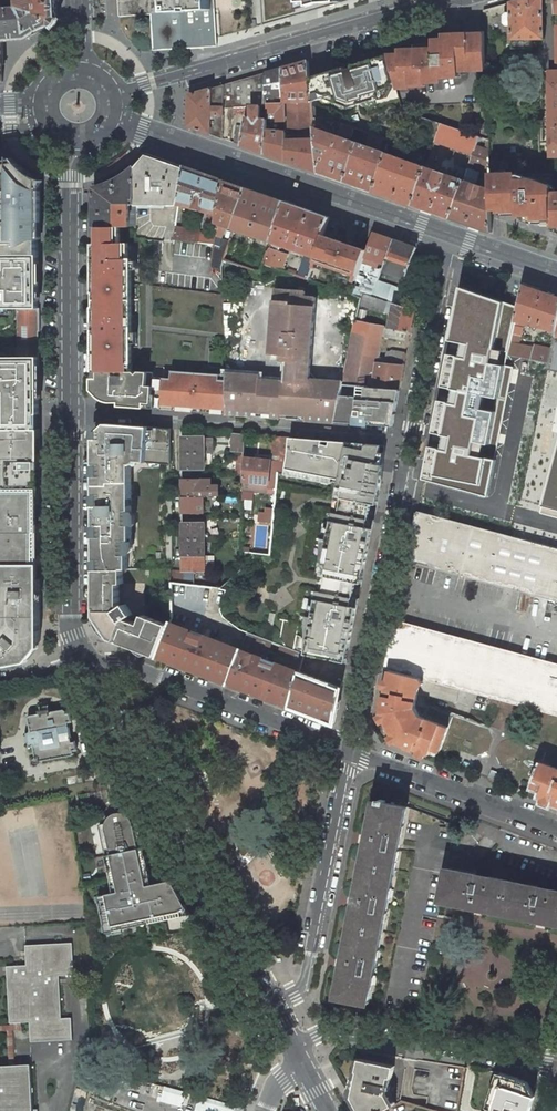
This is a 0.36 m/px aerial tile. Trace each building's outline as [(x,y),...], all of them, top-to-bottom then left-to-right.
[(5,3),(6,2),(6,1),(18,0),(19,9),(0,10),(0,23),(0,24),(1,38),(1,40),(28,38),(36,32),(44,28),(50,26),(57,17),(56,0),(0,0),(0,3),(5,3)] [(119,17),(151,15),(153,50),(218,46),(215,0),(118,0),(119,17)] [(264,24),(289,17),(299,14),(307,12),(307,7),(308,7),(312,7),(318,7),(318,9),(337,3),(342,2),(348,0),(262,0),(264,24)] [(511,2),(511,14),(507,14),(505,16),(505,23),(506,25),(511,25),(512,49),(525,49),(525,40),(531,39),(544,39),(543,0),(519,0),(511,2)] [(508,3),(484,10),(484,15),(492,17),(504,14),(509,8),(508,3)] [(486,69),(485,31),(468,32),(468,36),(451,37),(451,41),(440,42),(434,42),(434,46),(416,47),(417,51),(399,52),(399,55),(387,55),(395,83),(442,81),(442,78),(459,77),(459,70),(486,69)] [(324,73),(310,77),(312,101),(334,95),(336,102),(351,107),(379,99),(380,99),(379,96),(386,94),(385,90),(393,87),(392,85),(395,83),(387,55),(352,65),(353,68),(329,75),(324,76),(324,73)] [(285,129),(300,130),(300,117),(306,117),(306,129),(314,128),(313,118),(312,101),(310,77),(308,61),(291,66),(283,68),(284,98),(285,104),(285,122),(285,129)] [(283,68),(266,73),(266,99),(284,98),(283,68)] [(539,157),(556,157),(556,71),(538,71),(538,109),(538,120),(539,157)] [(224,106),(224,108),(235,107),(252,106),(261,105),(266,105),(266,99),(266,73),(225,84),(224,106)] [(224,117),(224,108),(224,106),(225,84),(213,88),(189,95),(188,127),(212,135),(223,139),(224,117)] [(388,98),(393,87),(385,90),(386,94),(379,96),(380,99),(379,99),(379,100),(388,98)] [(265,154),(284,161),(286,139),(285,133),(282,133),(282,130),(279,130),(280,127),(277,127),(278,122),(285,122),(285,104),(266,105),(267,119),(265,154)] [(236,126),(233,143),(242,146),(265,154),(267,119),(261,118),(261,105),(252,106),(235,107),(234,115),(252,115),(252,118),(245,118),(244,127),(236,126)] [(403,110),(398,124),(435,138),(440,123),(403,110)] [(314,128),(316,141),(318,172),(345,182),(359,144),(350,140),(354,127),(343,123),(338,136),(321,130),(321,118),(313,118),(314,128)] [(434,141),(473,155),(476,145),(479,137),(440,123),(435,138),(434,141)] [(395,132),(390,147),(401,151),(407,136),(395,132)] [(367,146),(359,144),(345,182),(374,192),(387,154),(379,151),(383,138),(371,133),(367,146)] [(316,141),(286,139),(284,161),(318,172),(316,141)] [(469,165),(490,172),(489,150),(476,145),(473,155),(469,165)] [(436,152),(431,150),(425,167),(436,171),(438,167),(432,165),(436,152)] [(135,166),(135,204),(179,204),(184,166),(147,153),(135,166)] [(374,192),(412,205),(425,167),(387,154),(374,192)] [(15,255),(38,255),(39,187),(39,182),(35,182),(32,177),(29,174),(26,171),(20,167),(17,162),(16,159),(16,167),(15,255)] [(15,255),(16,167),(12,167),(11,164),(11,160),(0,162),(0,255),(15,255)] [(105,184),(94,187),(94,226),(118,226),(129,226),(129,204),(135,204),(135,166),(126,174),(120,177),(114,181),(105,184)] [(217,226),(218,222),(223,180),(184,166),(179,204),(178,204),(207,213),(205,224),(209,224),(217,226)] [(436,171),(425,167),(412,205),(451,218),(464,180),(436,171)] [(451,218),(492,233),(491,209),(490,190),(475,184),(479,173),(468,169),(464,180),(451,218)] [(552,193),(552,186),(520,175),(517,175),(516,174),(490,175),(490,190),(491,209),(498,209),(499,212),(509,211),(509,215),(517,215),(517,218),(533,224),(551,223),(551,230),(556,232),(556,193),(552,193)] [(218,222),(234,227),(248,189),(223,180),(218,222)] [(234,227),(272,240),(285,201),(248,189),(234,227)] [(285,201),(272,240),(283,244),(309,253),(316,256),(323,238),(330,217),(285,201)] [(216,235),(217,226),(209,224),(208,234),(216,235)] [(106,401),(110,402),(121,402),(120,406),(228,414),(226,372),(172,369),(171,375),(164,376),(156,375),(154,369),(135,369),(133,280),(132,254),(126,254),(127,238),(118,238),(118,226),(94,226),(94,391),(100,397),(103,399),(106,401)] [(200,230),(175,227),(173,240),(215,244),(216,237),(216,235),(208,234),(199,232),(200,230)] [(383,270),(407,278),(417,247),(394,239),(374,232),(366,253),(363,263),(377,267),(379,262),(385,264),(383,270)] [(224,260),(229,242),(216,237),(215,244),(213,259),(212,267),(222,269),(224,260)] [(261,273),(264,264),(268,251),(231,238),(229,242),(224,260),(261,273)] [(316,256),(315,261),(358,277),(360,271),(363,263),(366,253),(323,238),(316,256)] [(280,252),(283,244),(272,240),(268,251),(264,264),(281,270),(288,255),(280,252)] [(309,253),(298,276),(307,279),(315,261),(316,256),(309,253)] [(39,311),(38,255),(15,255),(0,255),(0,308),(15,308),(15,311),(39,311)] [(363,263),(360,271),(374,276),(377,267),(363,263)] [(362,292),(375,297),(381,281),(381,279),(374,276),(360,271),(358,277),(353,290),(362,292)] [(395,303),(400,305),(405,288),(381,281),(375,297),(385,300),(395,303)] [(556,323),(556,296),(523,284),(518,306),(515,320),(516,320),(555,330),(556,323)] [(304,297),(305,292),(276,290),(271,354),(282,355),(294,356),(294,362),(311,363),(316,298),(304,297)] [(518,306),(467,291),(454,347),(473,351),(468,370),(460,368),(453,396),(463,398),(460,414),(448,411),(441,444),(449,446),(447,456),(427,451),(418,486),(488,502),(520,364),(507,361),(508,355),(511,342),(513,335),(515,323),(516,320),(515,320),(518,306)] [(362,292),(359,305),(383,313),(385,300),(375,297),(362,292)] [(400,305),(395,303),(390,328),(412,333),(417,310),(400,305)] [(39,311),(15,311),(15,356),(39,356),(39,311)] [(401,389),(408,353),(394,351),(392,352),(387,367),(376,367),(383,334),(385,335),(385,336),(410,342),(412,333),(390,328),(356,322),(343,381),(343,384),(366,386),(401,389)] [(525,325),(515,323),(513,335),(522,337),(525,325)] [(548,368),(556,370),(556,323),(555,330),(554,336),(551,349),(548,363),(548,368)] [(548,363),(551,349),(534,346),(534,347),(511,342),(508,355),(548,363)] [(39,430),(39,423),(39,414),(39,397),(39,356),(15,356),(15,357),(0,357),(0,430),(39,430)] [(309,379),(311,363),(294,362),(292,382),(309,383),(309,379)] [(343,381),(316,379),(316,383),(309,383),(292,382),(260,379),(247,378),(248,374),(226,372),(228,414),(335,422),(341,394),(343,384),(343,381)] [(355,395),(341,394),(335,422),(355,423),(394,426),(401,389),(366,386),(365,396),(358,395),(355,395)] [(138,461),(172,464),(172,429),(107,423),(95,435),(96,570),(123,569),(129,569),(129,541),(132,541),(131,465),(135,463),(138,461)] [(39,430),(0,430),(0,564),(39,564),(39,430)] [(233,452),(238,452),(244,452),(245,434),(233,433),(233,452)] [(205,439),(205,436),(183,437),(183,453),(205,452),(213,452),(212,439),(205,439)] [(289,456),(291,438),(275,437),(273,455),(289,456)] [(341,479),(338,497),(373,504),(373,503),(378,504),(382,478),(385,445),(366,443),(365,449),(347,445),(348,442),(291,438),(289,456),(288,468),(334,477),(341,479)] [(205,469),(205,452),(183,453),(183,469),(205,469)] [(540,512),(556,517),(556,452),(540,512)] [(272,460),(244,458),(244,463),(244,474),(243,482),(269,484),(272,460)] [(334,477),(288,468),(286,474),(333,483),(334,477)] [(211,480),(183,479),(183,496),(205,496),(219,496),(219,485),(211,486),(211,480)] [(205,512),(205,496),(183,496),(183,512),(205,512)] [(338,497),(335,511),(370,518),(373,504),(338,497)] [(419,500),(417,511),(432,516),(435,504),(419,500)] [(261,521),(274,522),(275,509),(268,509),(268,513),(262,513),(261,521)] [(370,518),(335,511),(322,575),(357,583),(357,582),(363,583),(369,549),(367,549),(370,531),(367,531),(368,527),(370,518)] [(417,511),(407,560),(457,573),(515,589),(520,590),(556,600),(556,549),(529,542),(513,538),(471,526),(432,516),(417,511)] [(183,523),(183,539),(204,539),(204,523),(183,523)] [(204,571),(204,539),(183,539),(184,571),(204,571)] [(15,577),(39,576),(39,567),(0,570),(0,578),(15,577)] [(111,639),(157,656),(170,625),(143,615),(140,624),(127,619),(133,615),(126,604),(120,608),(120,583),(124,583),(123,569),(96,570),(95,616),(111,639)] [(184,571),(172,570),(172,584),(184,585),(184,571)] [(322,575),(319,590),(354,597),(357,583),(322,575)] [(40,647),(39,576),(15,577),(18,664),(27,662),(40,647)] [(18,664),(15,577),(0,578),(0,610),(4,610),(4,615),(0,620),(0,667),(18,664)] [(170,625),(157,656),(228,683),(241,649),(199,633),(212,588),(184,585),(172,584),(172,617),(170,625)] [(306,654),(347,662),(354,628),(351,627),(354,610),(351,610),(352,605),(354,597),(319,590),(306,654)] [(395,621),(385,669),(389,670),(420,678),(556,715),(556,664),(395,621)] [(247,632),(241,649),(228,683),(284,704),(287,692),(293,695),(299,672),(304,654),(247,632)] [(416,708),(420,678),(389,670),(385,696),(383,695),(381,704),(383,704),(381,713),(398,743),(407,746),(406,747),(414,750),(415,749),(430,754),(432,750),(439,752),(448,727),(420,716),(416,708)] [(335,724),(342,688),(299,672),(293,695),(290,707),(335,724)] [(284,704),(290,707),(293,695),(287,692),(284,704)] [(30,715),(28,717),(30,730),(29,732),(26,732),(29,748),(32,748),(34,750),(36,762),(72,756),(74,753),(73,750),(77,750),(75,741),(72,742),(68,721),(72,721),(70,713),(67,713),(66,711),(64,709),(30,715)] [(544,765),(533,786),(542,790),(539,796),(555,802),(554,803),(556,804),(556,769),(544,765)] [(272,794),(270,790),(260,796),(268,810),(278,805),(276,801),(278,799),(274,793),(272,794)] [(408,808),(375,802),(337,996),(370,1002),(408,808)] [(99,824),(105,855),(144,847),(137,816),(134,816),(131,812),(126,809),(124,813),(122,812),(117,812),(114,813),(112,814),(108,817),(106,820),(105,823),(99,824)] [(236,846),(238,850),(237,852),(242,863),(247,864),(258,852),(257,846),(246,842),(245,844),(240,842),(236,846)] [(172,880),(152,884),(144,847),(105,855),(111,880),(113,892),(98,895),(106,933),(190,914),(172,880)] [(446,868),(440,901),(556,924),(556,890),(446,868)] [(25,945),(27,965),(7,966),(10,1023),(21,1022),(30,1022),(30,1030),(31,1042),(73,1039),(71,1017),(61,1018),(59,975),(74,974),(74,970),(72,942),(25,945)] [(7,1038),(9,1068),(15,1067),(14,1040),(7,1038)] [(358,1110),(382,1110),(392,1105),(387,1095),(390,1094),(388,1091),(390,1086),(387,1085),(389,1077),(392,1078),(394,1066),(361,1058),(353,1096),(360,1109),(358,1110)] [(30,1066),(15,1067),(9,1068),(0,1068),(0,1110),(32,1110),(30,1066)] [(161,1101),(162,1097),(165,1086),(94,1066),(93,1081),(161,1101)] [(488,1110),(527,1110),(529,1103),(531,1104),(534,1095),(528,1093),(519,1078),(501,1072),(488,1110)] [(525,1080),(519,1078),(528,1093),(534,1095),(525,1080)] [(180,1106),(181,1106),(185,1092),(165,1086),(162,1097),(168,1099),(167,1102),(180,1106)]
